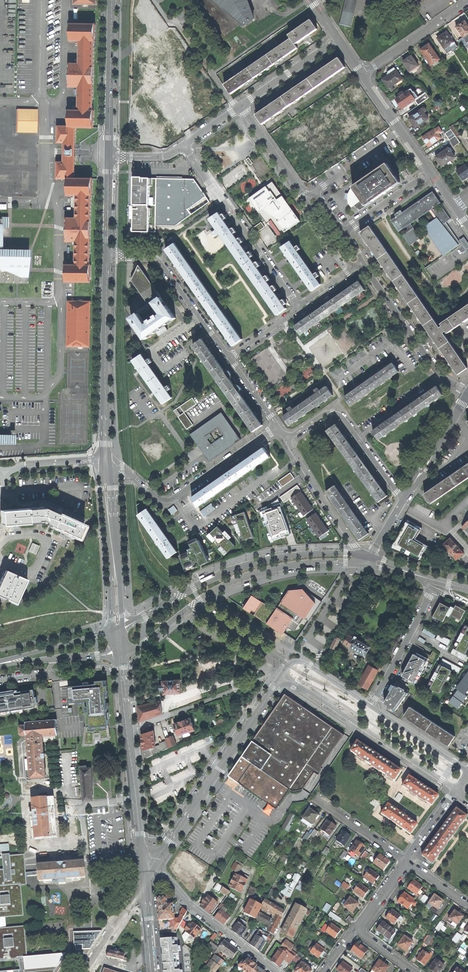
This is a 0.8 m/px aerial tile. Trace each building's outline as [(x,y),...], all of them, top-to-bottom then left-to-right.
[(254,17),(248,0),(215,0),(228,11),(243,24),(254,17)] [(351,26),(357,0),(345,0),(340,24),(351,26)] [(306,36),(318,28),(312,19),(289,34),(292,38),(286,42),(287,43),(231,81),(231,80),(224,84),(231,93),(235,90),(298,47),(295,44),(306,36)] [(465,39),(467,37),(467,24),(465,20),(464,21),(462,21),(460,22),(458,24),(456,26),(465,39)] [(66,281),(91,281),(91,265),(90,265),(91,195),(92,195),(93,179),(75,179),(75,153),(75,128),(93,128),(94,110),(93,110),(94,41),(95,41),(95,24),(70,24),(70,29),(69,30),(68,32),(69,34),(70,34),(70,40),(79,40),(79,64),(69,63),(69,87),(79,87),(78,110),(69,109),(68,126),(58,126),(57,142),(64,143),(64,153),(63,162),(57,162),(57,178),(68,178),(68,195),(77,195),(76,218),(67,218),(66,241),(76,241),(75,264),(66,264),(66,269),(65,270),(65,272),(65,274),(66,275),(66,281)] [(173,29),(161,36),(167,46),(163,48),(162,45),(150,52),(146,46),(136,53),(149,74),(186,52),(173,29)] [(438,37),(447,52),(452,49),(453,51),(458,47),(447,31),(442,34),(438,37)] [(424,47),(420,50),(431,65),(440,59),(429,43),(424,47)] [(407,58),(403,61),(409,71),(414,68),(415,70),(419,67),(418,66),(419,65),(412,55),(407,58)] [(322,69),(308,79),(314,88),(345,66),(339,57),(325,67),(324,65),(322,66),(321,67),(322,69)] [(392,86),(402,79),(394,67),(391,70),(388,72),(389,74),(382,79),(389,88),(391,90),(393,88),(392,86)] [(291,91),(282,97),(288,106),(314,88),(308,79),(294,88),(293,87),(291,88),(290,89),(291,91)] [(402,108),(415,99),(409,90),(396,99),(399,103),(402,108)] [(256,115),(262,124),(288,106),(282,97),(272,104),(271,102),(269,103),(268,104),(269,106),(256,115)] [(420,128),(427,124),(425,121),(428,118),(424,112),(427,110),(425,107),(417,112),(416,110),(412,113),(413,115),(409,118),(412,123),(415,127),(418,125),(420,128)] [(17,109),(16,131),(36,132),(36,109),(17,109)] [(449,126),(451,129),(455,135),(456,137),(460,135),(452,124),(449,126)] [(438,133),(442,131),(439,126),(435,129),(435,128),(422,137),(425,141),(428,146),(441,137),(438,133)] [(445,133),(450,139),(455,135),(451,129),(445,133)] [(450,139),(454,146),(460,142),(456,137),(455,135),(450,139)] [(448,166),(452,163),(450,160),(455,157),(451,151),(453,149),(450,146),(444,150),(443,149),(439,152),(440,153),(435,156),(438,160),(442,166),(446,163),(448,166)] [(380,196),(399,183),(392,172),(387,164),(386,164),(386,163),(353,186),(349,190),(347,194),(347,200),(347,204),(348,204),(350,207),(350,208),(355,208),(358,212),(380,196)] [(467,176),(467,168),(466,165),(457,171),(460,175),(462,180),(467,176)] [(135,177),(134,203),(156,204),(157,177),(135,177)] [(194,179),(157,177),(156,204),(156,225),(175,225),(210,201),(194,179)] [(267,186),(249,198),(259,213),(278,201),(275,197),(272,192),(271,192),(267,186)] [(252,191),(254,194),(262,189),(260,186),(252,191)] [(425,226),(445,254),(460,244),(455,237),(445,223),(450,220),(441,207),(432,194),(403,214),(400,211),(394,215),(396,218),(392,221),(398,231),(403,227),(406,233),(402,236),(409,246),(420,238),(409,223),(428,210),(435,219),(425,226)] [(283,197),(278,201),(259,213),(261,215),(264,212),(267,214),(270,217),(275,219),(284,233),(301,222),(283,197)] [(133,231),(155,231),(156,225),(156,204),(134,203),(134,214),(133,231)] [(210,220),(227,243),(235,238),(233,235),(236,233),(233,229),(230,231),(228,227),(229,227),(227,225),(226,223),(225,224),(223,221),(226,219),(223,215),(220,217),(218,214),(219,214),(219,213),(209,220),(210,220)] [(0,271),(7,273),(15,276),(22,280),(29,280),(29,250),(1,250),(1,234),(8,234),(8,218),(1,218),(1,219),(0,219),(0,271)] [(257,231),(265,227),(262,222),(255,226),(257,231)] [(369,246),(378,259),(387,253),(369,227),(360,233),(369,246)] [(237,241),(235,238),(227,243),(244,267),(252,261),(250,259),(253,257),(250,252),(247,255),(244,251),(245,251),(244,249),(243,248),(242,249),(240,245),(243,243),(240,239),(237,241)] [(289,258),(297,269),(305,264),(296,252),(299,250),(297,247),(294,249),(290,243),(290,242),(281,248),(281,249),(282,248),(289,258)] [(175,263),(183,274),(191,268),(175,245),(175,244),(166,250),(166,251),(167,250),(175,263)] [(403,275),(387,253),(378,259),(386,271),(393,281),(403,275)] [(254,265),(252,261),(244,267),(260,291),(269,285),(267,283),(270,280),(267,276),(264,278),(261,275),(262,274),(261,273),(260,272),(259,272),(257,269),(260,267),(257,263),(254,265)] [(320,284),(319,285),(315,279),(318,277),(316,274),(313,276),(305,264),(297,269),(304,279),(311,290),(311,291),(320,285),(320,284)] [(146,300),(149,304),(151,302),(154,306),(155,305),(154,303),(161,298),(140,266),(132,280),(146,300)] [(192,286),(200,298),(208,292),(191,268),(183,274),(192,286)] [(401,293),(408,303),(418,297),(403,275),(393,281),(401,293)] [(364,291),(365,290),(358,281),(358,282),(349,288),(347,289),(346,290),(347,290),(337,297),(343,305),(364,290),(364,291)] [(271,288),(269,285),(260,291),(277,314),(276,315),(277,315),(286,309),(286,308),(285,309),(284,306),(287,304),(284,300),(281,302),(278,299),(279,298),(278,297),(277,295),(276,296),(274,293),(277,291),(274,286),(271,288)] [(209,310),(217,321),(225,316),(208,292),(200,298),(209,310)] [(321,319),(343,305),(337,297),(328,303),(326,304),(325,305),(316,312),(321,319)] [(418,297),(408,303),(416,314),(424,325),(433,319),(418,297)] [(131,319),(145,340),(161,329),(176,319),(161,298),(154,303),(155,305),(154,306),(140,316),(138,314),(131,319)] [(68,346),(90,346),(90,302),(68,301),(68,346)] [(137,312),(138,314),(140,316),(154,306),(151,302),(149,304),(137,312)] [(439,328),(443,333),(445,331),(447,333),(462,323),(467,319),(467,305),(440,324),(442,326),(439,328)] [(301,334),(321,319),(316,312),(307,318),(306,317),(305,318),(304,319),(304,320),(295,326),(294,326),(301,335),(301,334)] [(232,345),(233,346),(242,339),(241,339),(225,316),(217,321),(225,334),(233,345),(232,345)] [(433,319),(424,325),(431,336),(439,348),(449,342),(443,333),(439,328),(433,319)] [(194,346),(208,367),(217,361),(210,352),(211,351),(210,349),(209,348),(208,348),(202,340),(203,340),(202,339),(193,346),(194,346)] [(448,361),(457,374),(467,368),(449,342),(439,348),(448,361)] [(141,372),(148,382),(156,377),(148,364),(150,362),(148,359),(145,361),(141,355),(142,355),(132,361),(133,361),(141,372)] [(208,367),(223,388),(232,382),(225,373),(226,372),(225,371),(224,369),(223,369),(217,361),(208,367)] [(379,373),(369,380),(374,388),(398,371),(398,372),(399,372),(392,362),(391,363),(392,363),(382,371),(381,370),(380,371),(379,372),(379,373)] [(162,403),(163,404),(172,397),(171,397),(167,391),(169,389),(167,386),(164,388),(156,377),(148,382),(155,393),(163,403),(162,403)] [(351,405),(350,404),(374,388),(369,380),(358,388),(357,387),(356,388),(355,389),(345,397),(344,396),(350,405),(351,405)] [(223,388),(239,409),(247,403),(240,394),(241,394),(240,392),(239,390),(238,391),(232,382),(223,388)] [(424,395),(415,401),(421,409),(442,394),(442,395),(443,395),(436,385),(436,386),(427,393),(427,392),(425,393),(424,394),(424,395)] [(316,394),(305,401),(311,410),(332,395),(333,395),(326,386),(326,387),(320,391),(318,388),(315,390),(317,393),(316,394)] [(290,425),(290,424),(311,410),(305,401),(295,408),(293,409),(291,407),(288,409),(290,412),(284,416),(283,416),(289,425),(290,425)] [(403,410),(394,416),(400,424),(421,409),(415,401),(406,408),(405,407),(404,408),(403,409),(403,410)] [(262,424),(255,416),(256,415),(255,413),(254,412),(253,412),(247,403),(239,409),(254,430),(253,431),(263,425),(262,424)] [(176,416),(183,411),(180,406),(173,411),(176,416)] [(234,445),(241,440),(222,413),(191,434),(210,461),(218,455),(220,457),(227,452),(235,447),(234,445)] [(379,439),(379,438),(400,424),(394,416),(385,422),(384,422),(383,423),(381,424),(382,424),(373,431),(373,430),(372,430),(378,439),(379,439)] [(328,430),(344,454),(352,448),(345,437),(345,436),(344,434),(343,435),(336,424),(328,430)] [(15,443),(16,430),(11,430),(11,434),(0,434),(0,443),(15,443)] [(252,456),(240,464),(246,472),(269,456),(270,457),(270,456),(264,447),(263,447),(264,448),(252,456)] [(344,454),(361,478),(369,472),(362,461),(361,459),(360,458),(360,459),(352,448),(344,454)] [(441,482),(424,493),(431,503),(467,477),(467,463),(441,482)] [(228,473),(216,481),(222,489),(246,472),(240,464),(228,473)] [(361,478),(378,501),(386,496),(379,485),(378,484),(377,482),(377,483),(369,472),(361,478)] [(290,473),(278,481),(282,487),(294,478),(290,473)] [(199,506),(199,505),(222,489),(216,481),(204,489),(193,497),(192,497),(199,506)] [(297,485),(280,497),(284,503),(291,498),(304,516),(313,509),(313,508),(311,505),(310,506),(308,503),(309,502),(307,499),(306,500),(304,497),(305,496),(302,492),(301,492),(300,491),(301,491),(297,485)] [(326,491),(342,515),(350,509),(343,498),(342,497),(342,496),(341,496),(334,485),(326,491)] [(262,511),(260,512),(262,518),(264,517),(265,520),(263,521),(265,526),(268,525),(271,535),(268,536),(271,543),(274,542),(273,540),(282,537),(283,538),(291,535),(278,499),(262,510),(262,511)] [(26,502),(26,509),(42,507),(82,524),(85,519),(45,501),(26,502)] [(201,512),(205,517),(216,509),(212,504),(201,512)] [(65,533),(76,537),(82,524),(42,507),(26,509),(1,510),(2,525),(13,524),(13,526),(18,526),(17,524),(40,522),(61,531),(60,533),(64,535),(65,533)] [(138,515),(153,536),(161,531),(155,521),(155,520),(154,518),(153,519),(146,509),(138,515)] [(359,539),(367,533),(360,523),(360,522),(359,521),(358,520),(350,509),(342,515),(359,539)] [(246,512),(232,516),(236,526),(241,541),(254,537),(246,512)] [(316,513),(306,519),(319,537),(325,533),(326,533),(329,531),(326,526),(325,527),(324,524),(322,521),(320,519),(320,518),(318,515),(317,515),(316,513)] [(405,551),(420,559),(428,546),(416,539),(422,528),(410,521),(403,534),(406,536),(403,540),(401,539),(396,547),(405,552),(405,551)] [(219,526),(208,536),(226,555),(236,546),(230,539),(230,540),(224,533),(222,531),(219,526)] [(168,558),(176,552),(170,543),(169,541),(169,540),(168,540),(161,531),(153,536),(168,558)] [(227,531),(224,533),(230,540),(230,539),(233,537),(227,531)] [(199,538),(190,542),(192,548),(189,549),(190,552),(180,556),(186,569),(196,565),(195,564),(197,563),(200,562),(201,566),(210,562),(199,538)] [(456,560),(464,554),(457,546),(451,538),(443,545),(446,549),(444,550),(446,552),(447,550),(456,560)] [(0,578),(0,597),(14,603),(25,579),(16,575),(13,574),(4,570),(0,578)] [(297,613),(308,621),(315,611),(322,601),(303,589),(289,590),(275,611),(252,595),(244,607),(284,633),(297,613)] [(442,603),(435,616),(440,619),(444,622),(447,615),(451,608),(442,603)] [(457,605),(455,608),(452,615),(461,621),(467,611),(457,605)] [(283,634),(284,633),(244,607),(243,608),(283,634)] [(454,648),(466,654),(467,651),(467,626),(467,625),(462,634),(454,648)] [(426,627),(423,633),(434,639),(438,633),(426,627)] [(452,640),(439,634),(436,640),(449,646),(452,640)] [(361,654),(365,656),(370,647),(367,645),(367,644),(360,640),(359,641),(349,635),(343,644),(354,650),(354,651),(356,652),(361,655),(361,654)] [(337,636),(336,638),(332,645),(331,648),(335,650),(340,640),(338,639),(339,637),(337,636)] [(466,654),(454,648),(451,654),(467,663),(467,661),(467,655),(466,654)] [(418,653),(417,655),(428,661),(429,659),(418,653)] [(408,667),(403,676),(405,677),(404,679),(416,685),(422,672),(424,674),(427,668),(425,667),(428,661),(417,655),(414,654),(408,667)] [(443,659),(440,664),(452,671),(459,674),(462,668),(443,659)] [(359,684),(368,689),(378,670),(380,671),(383,666),(373,660),(359,684)] [(452,671),(440,664),(436,673),(428,687),(440,694),(452,671)] [(467,690),(467,671),(455,688),(457,690),(464,695),(467,690)] [(163,690),(164,694),(181,693),(180,680),(163,681),(163,685),(163,690)] [(97,685),(68,687),(69,704),(88,702),(90,729),(108,728),(108,726),(105,681),(100,681),(97,681),(97,685)] [(397,681),(395,685),(399,687),(400,686),(406,690),(409,685),(402,681),(401,683),(397,681)] [(385,703),(388,705),(392,708),(396,711),(404,700),(409,693),(406,691),(406,690),(400,686),(399,687),(395,685),(393,684),(390,690),(391,691),(389,695),(385,703)] [(2,717),(10,714),(27,713),(37,711),(35,696),(34,697),(33,690),(17,693),(17,691),(2,694),(0,694),(0,717),(2,717)] [(464,695),(457,690),(448,702),(457,709),(466,696),(464,695)] [(259,731),(242,756),(229,775),(276,808),(289,789),(293,791),(303,789),(314,772),(318,775),(320,772),(322,768),(321,768),(322,766),(331,744),(336,745),(344,734),(285,694),(259,731)] [(139,722),(162,714),(160,703),(149,705),(138,706),(139,722)] [(427,731),(433,722),(411,707),(404,716),(409,720),(427,731)] [(177,731),(178,736),(183,734),(184,736),(190,734),(190,732),(195,730),(191,718),(182,721),(174,724),(176,728),(173,729),(175,732),(177,731)] [(30,777),(45,775),(44,757),(44,756),(44,753),(43,753),(42,736),(57,735),(55,719),(47,719),(25,721),(25,724),(20,725),(18,727),(19,733),(21,735),(26,735),(26,737),(30,777)] [(456,736),(433,722),(427,731),(443,742),(449,746),(456,736)] [(144,760),(169,748),(166,741),(160,743),(160,745),(158,746),(156,747),(154,731),(142,735),(143,743),(144,760)] [(165,738),(166,741),(169,748),(176,745),(173,736),(165,738)] [(351,752),(395,781),(401,771),(394,767),(394,766),(392,765),(391,764),(390,764),(380,757),(380,756),(378,755),(376,754),(376,755),(365,748),(366,747),(364,746),(362,745),(357,742),(351,752)] [(86,765),(80,765),(83,799),(92,799),(91,783),(90,767),(86,767),(86,765)] [(403,786),(432,805),(438,796),(434,793),(434,792),(432,791),(431,790),(430,791),(417,782),(417,781),(416,780),(414,779),(414,780),(409,777),(403,786)] [(34,838),(50,837),(49,821),(51,821),(50,817),(48,817),(47,798),(31,799),(32,813),(29,813),(30,817),(33,817),(34,838)] [(411,834),(417,825),(389,805),(382,814),(387,817),(386,818),(387,819),(389,820),(390,819),(403,828),(402,829),(404,830),(405,831),(406,831),(411,834)] [(303,818),(313,825),(316,821),(314,820),(318,815),(315,813),(313,812),(314,811),(310,808),(309,809),(306,807),(301,816),(303,817),(303,818)] [(466,816),(456,809),(452,815),(452,814),(450,816),(449,818),(450,818),(441,831),(440,830),(438,832),(437,833),(438,834),(430,846),(429,845),(427,847),(426,849),(427,850),(423,856),(433,863),(466,816)] [(289,813),(281,828),(286,831),(295,817),(289,813)] [(327,820),(320,830),(325,833),(329,836),(336,826),(331,823),(327,820)] [(343,831),(336,840),(337,842),(336,844),(338,845),(340,843),(344,846),(351,836),(347,834),(343,831)] [(357,840),(349,851),(358,857),(365,846),(361,843),(357,840)] [(365,851),(360,858),(364,860),(368,854),(365,851)] [(66,953),(27,957),(24,927),(6,928),(5,918),(24,916),(22,886),(26,886),(23,853),(2,855),(3,868),(0,868),(0,961),(20,960),(20,970),(0,971),(54,971),(66,953)] [(380,854),(373,863),(383,870),(389,861),(384,857),(380,854)] [(65,878),(85,877),(83,861),(37,865),(38,880),(58,879),(58,883),(65,883),(65,878)] [(232,869),(239,874),(243,867),(242,867),(235,863),(232,869)] [(379,876),(369,869),(363,877),(373,884),(376,880),(379,876)] [(236,890),(241,893),(248,878),(243,876),(242,878),(235,875),(229,887),(236,890)] [(417,893),(420,895),(422,891),(420,890),(422,886),(413,880),(410,884),(407,888),(416,894),(417,893)] [(296,889),(304,893),(307,885),(299,881),(296,889)] [(290,898),(296,884),(292,882),(286,896),(290,898)] [(345,890),(348,885),(344,882),(340,886),(345,890)] [(219,893),(221,891),(227,895),(230,892),(217,883),(213,889),(219,893)] [(366,894),(369,890),(359,883),(358,884),(356,883),(354,885),(356,887),(353,891),(363,898),(366,894)] [(250,886),(249,891),(247,894),(250,895),(253,897),(256,889),(250,886)] [(397,901),(407,909),(411,904),(413,905),(415,901),(404,892),(400,897),(397,901)] [(430,909),(433,905),(438,909),(444,901),(440,898),(436,895),(427,907),(430,909)] [(205,910),(210,913),(218,903),(208,896),(200,906),(205,910)] [(159,921),(174,919),(173,909),(174,907),(174,906),(174,905),(173,905),(167,897),(161,898),(157,898),(158,908),(158,909),(159,921)] [(353,900),(350,898),(346,902),(344,900),(341,903),(344,905),(343,906),(352,912),(355,908),(358,904),(355,901),(353,900)] [(267,931),(273,934),(277,926),(282,917),(284,911),(265,900),(262,904),(265,905),(264,907),(261,905),(262,905),(251,899),(244,913),(250,916),(264,923),(267,925),(266,927),(269,928),(267,931)] [(327,914),(331,908),(323,902),(319,908),(327,914)] [(306,910),(296,905),(289,918),(282,932),(292,938),(304,913),(308,915),(310,913),(306,910)] [(178,927),(179,926),(182,920),(187,912),(183,909),(180,913),(180,915),(178,918),(174,919),(175,927),(177,929),(178,927)] [(224,924),(230,917),(221,910),(214,917),(219,921),(224,924)] [(386,918),(394,924),(398,920),(400,921),(403,918),(391,910),(388,914),(386,918)] [(457,912),(456,911),(450,919),(454,922),(452,924),(455,927),(454,928),(455,928),(464,917),(463,916),(463,915),(461,913),(459,913),(457,912)] [(430,921),(434,924),(439,917),(435,914),(430,921)] [(344,925),(346,922),(336,915),(334,918),(341,923),(344,925)] [(324,926),(321,930),(324,933),(325,932),(334,938),(337,935),(340,930),(331,923),(331,924),(330,923),(328,925),(323,921),(321,924),(324,926)] [(383,922),(376,930),(382,934),(387,938),(390,934),(392,936),(395,932),(392,930),(393,929),(383,922)] [(194,939),(201,929),(197,926),(193,923),(190,926),(188,924),(184,929),(186,931),(185,932),(187,933),(185,935),(188,937),(190,935),(194,939)] [(246,929),(238,923),(232,931),(236,934),(240,937),(246,929)] [(259,951),(267,938),(269,935),(269,934),(260,929),(250,945),(253,947),(259,951)] [(89,950),(100,931),(75,932),(76,951),(89,950)] [(423,943),(427,946),(435,935),(431,932),(423,943)] [(462,936),(458,933),(451,942),(455,945),(462,936)] [(159,936),(162,971),(182,971),(181,953),(181,944),(178,944),(178,943),(175,943),(175,942),(178,941),(178,935),(159,936)] [(407,952),(413,942),(410,940),(411,938),(407,935),(406,937),(405,936),(398,946),(403,949),(407,952)] [(232,958),(237,951),(227,943),(224,940),(218,948),(232,958)] [(282,946),(284,948),(294,956),(296,955),(296,954),(291,950),(293,945),(286,940),(282,946)] [(217,950),(218,948),(211,942),(208,945),(213,949),(212,948),(211,950),(212,951),(211,952),(213,953),(216,950),(217,950)] [(367,950),(357,942),(354,946),(351,950),(363,960),(366,956),(364,955),(367,950)] [(318,958),(319,957),(320,957),(322,955),(324,952),(323,951),(324,950),(316,944),(313,948),(312,947),(309,950),(310,951),(310,952),(318,958)] [(421,962),(425,966),(432,957),(431,956),(436,950),(432,947),(427,953),(424,951),(423,952),(421,952),(418,956),(419,957),(417,960),(421,962)] [(276,954),(275,953),(274,954),(275,956),(271,961),(275,964),(279,966),(284,959),(286,956),(291,961),(294,956),(284,948),(283,950),(280,948),(276,954)] [(107,956),(127,960),(127,958),(124,957),(125,954),(110,951),(108,953),(107,956)] [(299,951),(296,954),(296,955),(303,960),(306,956),(299,951)] [(225,968),(228,964),(213,955),(211,959),(225,968)] [(246,971),(252,971),(257,966),(251,961),(248,959),(245,963),(243,961),(238,966),(246,971)] [(445,965),(436,959),(429,969),(433,971),(440,971),(445,965)] [(389,967),(385,964),(380,961),(372,971),(386,971),(389,967)] [(301,962),(299,966),(298,965),(296,968),(297,969),(294,971),(310,971),(311,970),(308,967),(305,964),(305,965),(301,962)] [(352,969),(342,962),(339,966),(336,970),(339,971),(350,971),(352,969)]
